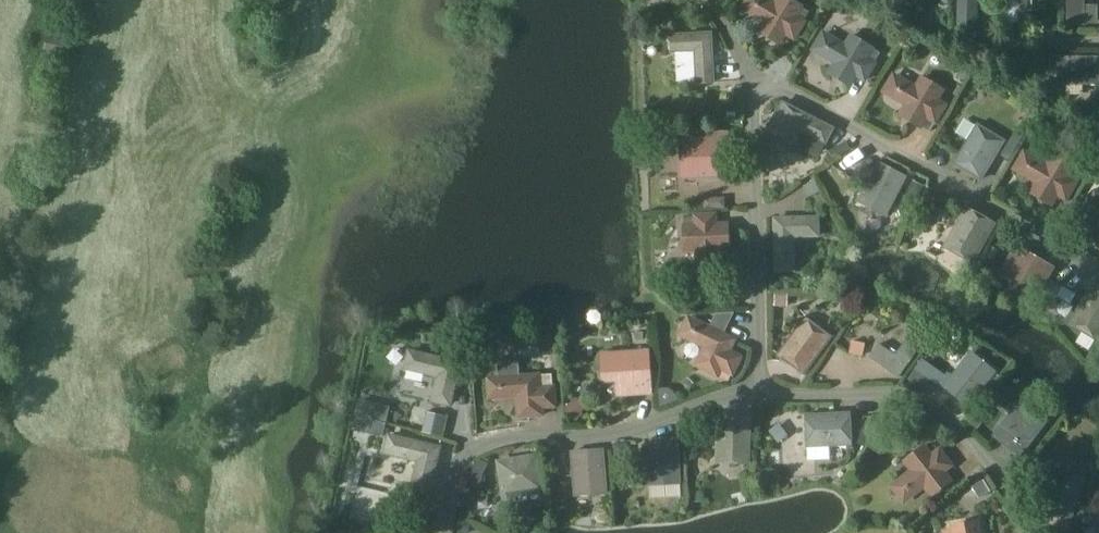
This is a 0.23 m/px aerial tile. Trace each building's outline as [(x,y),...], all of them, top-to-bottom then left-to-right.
[(774,2),(770,0),(745,0),(740,9),(762,23),(757,32),(780,46),(786,37),(795,42),(807,22),(798,17),(804,7),(792,0),(775,0),(774,2)] [(977,0),(958,0),(958,25),(977,25),(977,0)] [(1006,23),(1019,23),(1019,0),(1006,0),(1006,23)] [(1067,26),(1085,26),(1085,0),(1067,0),(1067,26)] [(850,35),(845,44),(823,31),(810,52),(832,65),(827,75),(851,89),(857,79),(866,84),(878,64),(869,59),(874,49),(850,35)] [(695,85),(715,84),(712,33),(669,35),(670,54),(694,53),(695,85)] [(1058,57),(1057,85),(1098,85),(1098,56),(1058,57)] [(920,77),(916,85),(893,73),(882,94),(903,105),(897,116),(922,130),(927,121),(936,126),(947,105),(939,101),(945,90),(920,77)] [(773,118),(766,132),(797,148),(804,134),(825,145),(834,129),(812,118),(781,102),(773,118)] [(977,124),(952,164),(982,182),(1006,141),(977,124)] [(681,180),(731,179),(730,132),(693,133),(693,149),(680,149),(681,180)] [(1053,154),(1047,165),(1024,150),(1011,170),(1033,184),(1028,193),(1052,208),(1058,198),(1067,203),(1079,183),(1070,177),(1075,168),(1053,154)] [(886,218),(907,177),(877,162),(856,203),(886,218)] [(1083,212),(1098,222),(1098,195),(1095,192),(1083,212)] [(965,207),(943,249),(974,265),(996,224),(965,207)] [(728,223),(718,224),(717,214),(693,215),(693,219),(684,219),(685,225),(683,225),(684,253),(695,252),(696,278),(719,277),(718,251),(729,251),(728,223)] [(794,238),(820,238),(819,217),(773,218),(774,273),(795,273),(794,238)] [(1016,245),(997,276),(1010,284),(1003,296),(1030,311),(1055,268),(1016,245)] [(1069,325),(1097,342),(1098,340),(1098,288),(1094,285),(1069,325)] [(738,339),(688,315),(677,336),(703,349),(694,367),(718,379),(720,376),(732,382),(744,356),(733,351),(738,339)] [(803,317),(776,355),(804,375),(831,337),(803,317)] [(870,359),(899,378),(925,339),(911,331),(895,355),(879,344),(870,359)] [(651,349),(600,352),(601,384),(616,383),(617,397),(653,395),(651,349)] [(451,408),(462,362),(408,350),(403,371),(436,378),(430,403),(451,408)] [(971,352),(942,389),(968,409),(997,373),(971,352)] [(542,373),(519,375),(518,362),(497,364),(498,377),(486,378),(488,401),(515,399),(517,419),(545,417),(544,410),(558,409),(556,386),(552,386),(551,376),(542,376),(542,373)] [(856,422),(851,423),(850,413),(805,415),(806,457),(829,456),(829,447),(852,446),(852,431),(856,431),(856,422)] [(992,438),(1020,459),(1046,423),(1034,414),(1018,436),(1002,424),(992,438)] [(717,417),(716,463),(750,464),(751,417),(717,417)] [(442,446),(388,434),(383,454),(416,462),(410,488),(432,493),(442,446)] [(678,438),(646,440),(649,486),(681,484),(678,438)] [(940,448),(932,454),(925,444),(902,462),(910,471),(889,487),(903,505),(924,489),(931,499),(953,482),(946,472),(954,467),(940,448)] [(570,451),(574,497),(608,494),(604,448),(570,451)] [(503,500),(545,492),(538,454),(496,461),(503,500)] [(803,472),(828,473),(829,462),(803,462),(803,472)] [(1071,524),(1085,478),(1052,468),(1037,513),(1071,524)] [(979,523),(979,520),(950,525),(952,532),(981,532),(979,523)]
